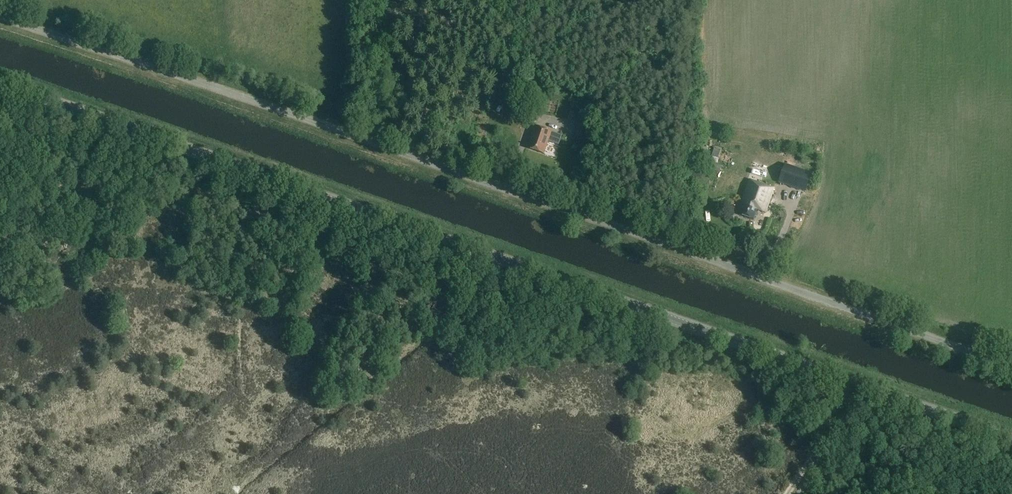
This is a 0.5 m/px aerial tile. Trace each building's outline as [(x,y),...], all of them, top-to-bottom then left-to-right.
[(586,138),(589,116),(579,114),(576,137),(586,138)] [(544,153),(551,133),(537,128),(530,148),(544,153)] [(806,192),(813,174),(786,164),(779,183),(806,192)] [(767,213),(775,189),(751,181),(739,214),(755,220),(758,211),(767,213)]
